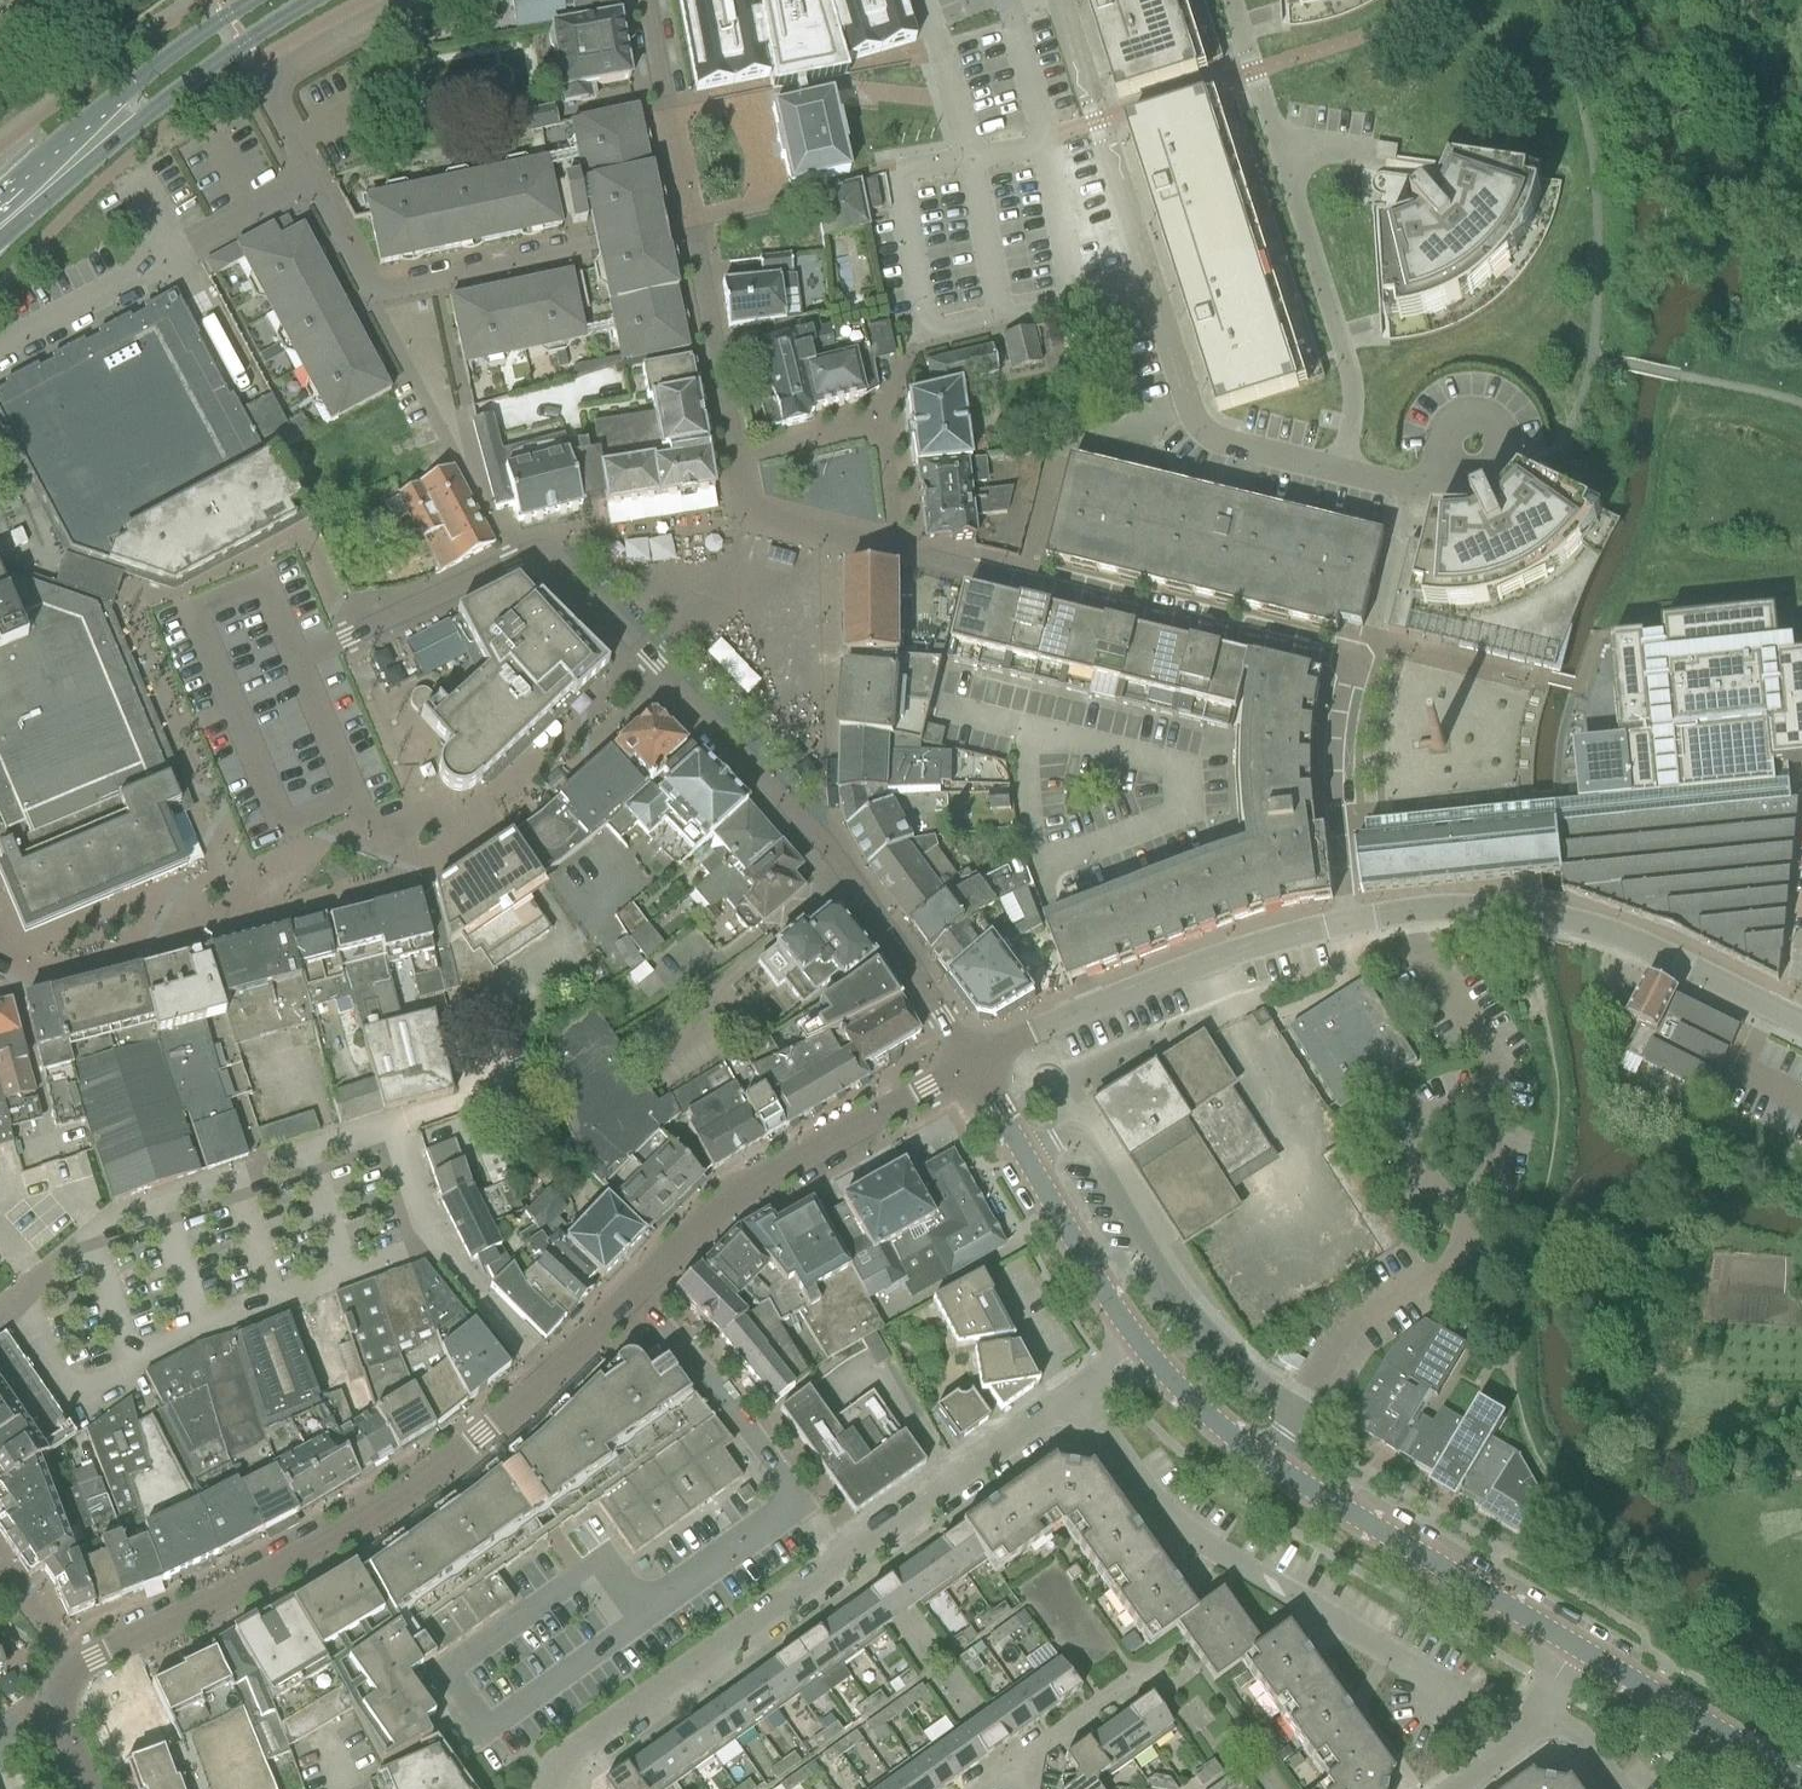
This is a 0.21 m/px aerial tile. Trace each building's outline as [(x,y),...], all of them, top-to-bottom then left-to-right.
[(515,33),(557,26),(617,16),(614,0),(510,0),(515,33)] [(696,91),(696,92),(735,84),(768,78),(768,76),(769,76),(772,92),(796,88),(799,103),(806,102),(803,86),(845,78),(842,62),(843,62),(844,64),(915,42),(914,41),(902,0),(679,0),(696,91)] [(1119,102),(1199,77),(1198,73),(1223,60),(1204,0),(1086,0),(1119,102)] [(1289,28),(1295,28),(1308,26),(1314,25),(1320,24),(1326,22),(1332,20),(1338,18),(1344,16),(1350,14),(1356,11),(1362,8),(1373,2),(1377,0),(1287,0),(1289,28)] [(617,16),(557,26),(558,29),(551,30),(564,104),(595,98),(593,87),(629,80),(619,18),(618,18),(617,16)] [(831,96),(825,97),(772,110),(778,137),(775,137),(781,160),(783,160),(789,187),(848,174),(831,96)] [(1236,100),(1208,104),(1207,100),(1126,125),(1127,128),(1219,416),(1299,390),(1299,389),(1325,379),(1236,100)] [(556,126),(556,125),(552,108),(521,115),(525,133),(556,126)] [(583,145),(567,148),(569,155),(569,156),(571,164),(586,161),(590,183),(592,188),(592,189),(593,195),(594,202),(598,219),(599,223),(603,243),(607,262),(608,265),(593,268),(593,270),(593,271),(594,276),(596,284),(611,280),(616,303),(620,325),(605,328),(607,336),(607,337),(609,344),(624,341),(629,363),(685,352),(686,351),(688,351),(683,330),(677,331),(676,322),(673,312),(679,311),(675,291),(677,291),(676,290),(672,269),(666,270),(664,260),(662,252),(668,250),(664,230),(659,210),(654,211),(650,192),(655,191),(654,182),(651,170),(651,169),(649,170),(645,150),(640,151),(638,142),(636,132),(641,131),(637,109),(578,122),(583,145)] [(1394,161),(1394,159),(1396,149),(1378,146),(1379,158),(1394,161)] [(530,163),(522,158),(514,159),(529,228),(538,226),(539,231),(561,227),(559,220),(557,208),(552,184),(547,160),(530,163)] [(501,170),(486,173),(500,240),(520,235),(519,230),(529,228),(514,159),(506,161),(501,170)] [(1451,167),(1445,184),(1438,201),(1440,202),(1434,207),(1426,198),(1415,209),(1423,217),(1415,222),(1404,227),(1403,225),(1381,231),(1389,342),(1401,341),(1408,340),(1414,339),(1420,338),(1426,336),(1432,334),(1438,333),(1450,328),(1456,326),(1467,320),(1473,317),(1478,313),(1484,310),(1489,306),(1494,302),(1499,298),(1503,294),(1508,290),(1513,285),(1517,280),(1521,275),(1525,270),(1529,265),(1532,260),(1536,255),(1539,249),(1542,244),(1545,238),(1547,232),(1550,226),(1552,220),(1554,214),(1556,208),(1558,202),(1559,196),(1560,190),(1561,184),(1451,167)] [(462,170),(455,172),(469,240),(478,238),(480,244),(500,240),(486,173),(471,176),(462,170)] [(441,182),(426,185),(440,252),(461,248),(459,242),(469,240),(455,172),(447,173),(441,182)] [(577,179),(552,184),(557,208),(568,206),(571,218),(572,225),(586,222),(584,212),(580,195),(579,191),(577,179)] [(411,188),(402,183),(395,184),(409,253),(418,251),(420,257),(440,252),(426,185),(411,188)] [(395,184),(387,186),(381,195),(361,199),(362,207),(367,206),(379,265),(401,261),(399,255),(409,253),(395,184)] [(857,185),(814,197),(822,238),(866,229),(857,185)] [(313,247),(303,229),(302,228),(294,233),(286,219),(205,262),(213,277),(250,258),(260,277),(247,285),(250,292),(312,259),(308,250),(313,247)] [(762,279),(722,283),(728,329),(772,324),(802,319),(797,277),(793,277),(790,255),(759,259),(760,274),(762,274),(762,279)] [(312,259),(250,292),(254,299),(268,291),(278,311),(332,283),(322,264),(317,267),(312,259)] [(550,285),(541,287),(555,355),(563,353),(560,338),(583,333),(578,311),(588,309),(581,273),(571,275),(571,274),(570,274),(550,279),(549,279),(550,285)] [(332,283),(278,311),(289,331),(275,338),(279,345),(341,312),(336,304),(342,301),(332,283)] [(530,283),(510,287),(522,346),(544,342),(547,357),(555,355),(541,287),(531,289),(530,283)] [(491,297),(481,299),(495,368),(503,366),(500,351),(522,346),(510,287),(490,291),(491,297)] [(470,296),(449,300),(462,359),(463,359),(484,354),(488,369),(495,368),(481,299),(472,301),(471,295),(470,296)] [(174,298),(0,391),(0,421),(69,551),(172,586),(306,514),(291,485),(275,454),(295,443),(270,396),(236,414),(174,298)] [(345,321),(341,312),(279,345),(283,352),(297,345),(307,365),(361,337),(351,318),(345,321)] [(802,319),(772,324),(776,341),(760,345),(761,351),(758,355),(761,366),(766,369),(774,403),(760,407),(766,429),(780,425),(781,429),(805,423),(804,417),(812,415),(811,411),(835,405),(827,379),(815,382),(811,368),(834,362),(832,354),(833,354),(829,331),(829,329),(819,331),(815,317),(802,319)] [(867,323),(829,331),(833,354),(832,354),(834,362),(811,368),(815,382),(827,379),(835,405),(863,398),(878,390),(872,361),(891,357),(893,355),(887,324),(868,328),(867,323)] [(1040,364),(1032,329),(1002,336),(1010,371),(1040,364)] [(361,337),(307,365),(318,385),(304,393),(308,400),(370,367),(365,358),(371,355),(361,337)] [(991,349),(926,364),(933,392),(959,386),(966,384),(965,382),(997,374),(991,349)] [(622,358),(573,368),(570,380),(570,381),(615,366),(622,364),(622,360),(622,358)] [(491,418),(475,422),(472,423),(495,511),(513,507),(517,523),(581,506),(581,505),(604,499),(605,507),(678,495),(679,498),(680,497),(693,495),(693,493),(713,490),(695,390),(694,391),(689,361),(641,370),(647,401),(651,400),(653,415),(592,425),(597,453),(587,455),(586,445),(575,446),(577,457),(568,458),(563,436),(500,453),(491,418)] [(370,367),(308,400),(312,407),(326,399),(337,420),(390,392),(380,372),(374,375),(370,367)] [(933,392),(907,398),(916,465),(917,465),(917,466),(970,461),(959,386),(933,392)] [(1363,627),(1363,626),(1385,536),(1337,525),(1338,523),(1335,522),(1335,524),(1290,513),(1290,511),(1287,511),(1287,512),(1242,501),(1242,499),(1239,498),(1237,508),(1217,503),(1219,493),(1216,493),(1216,495),(1073,459),(1048,560),(1095,572),(1095,574),(1337,633),(1340,622),(1363,627)] [(983,460),(970,461),(917,466),(925,540),(949,537),(950,543),(974,540),(972,518),(1006,515),(1012,489),(969,494),(968,485),(986,483),(983,460)] [(452,468),(447,470),(399,495),(421,538),(407,545),(380,559),(388,575),(429,554),(439,574),(493,546),(452,468)] [(1410,543),(1388,632),(1406,637),(1407,633),(1527,663),(1528,666),(1529,666),(1534,668),(1537,665),(1555,670),(1564,645),(1574,620),(1585,595),(1596,571),(1608,547),(1621,524),(1521,475),(1498,504),(1499,505),(1492,508),(1487,497),(1473,504),(1478,515),(1469,517),(1457,518),(1457,516),(1435,516),(1427,547),(1410,543)] [(625,538),(626,563),(702,560),(701,536),(625,538)] [(901,655),(901,567),(847,567),(848,655),(850,655),(899,655),(901,655)] [(10,845),(0,849),(0,859),(3,867),(18,901),(28,925),(175,864),(170,850),(177,847),(194,840),(183,815),(169,782),(166,773),(121,667),(118,660),(95,606),(54,592),(13,578),(1,583),(0,580),(0,821),(10,845)] [(421,717),(420,718),(449,751),(445,755),(442,758),(439,762),(438,767),(438,771),(438,776),(440,780),(442,784),(445,788),(449,790),(454,792),(458,792),(463,792),(469,790),(474,787),(478,783),(479,783),(577,694),(584,688),(597,676),(598,659),(565,626),(565,627),(560,622),(555,627),(534,603),(516,583),(456,614),(458,617),(473,646),(487,672),(479,679),(472,686),(444,711),(437,702),(436,703),(443,712),(428,725),(421,717)] [(977,669),(996,594),(967,587),(948,662),(977,669)] [(1025,601),(996,594),(977,669),(1006,676),(1025,601)] [(1053,608),(1025,601),(1006,676),(1034,683),(1053,608)] [(1053,608),(1034,683),(1062,690),(1081,615),(1053,608)] [(1536,824),(1791,799),(1788,766),(1801,764),(1801,657),(1796,658),(1794,644),(1779,646),(1776,613),(1663,625),(1664,642),(1645,644),(1645,640),(1612,643),(1626,786),(1599,789),(1600,803),(1366,826),(1367,840),(1536,824)] [(1109,622),(1081,615),(1062,690),(1090,697),(1109,622)] [(1109,622),(1090,697),(1118,704),(1137,629),(1109,622)] [(1165,636),(1137,629),(1118,704),(1147,711),(1165,636)] [(1165,636),(1147,711),(1175,718),(1194,643),(1165,636)] [(455,637),(415,658),(425,676),(465,655),(455,637)] [(724,638),(709,652),(763,709),(777,695),(724,638)] [(1248,656),(1194,643),(1175,718),(1231,732),(1250,658),(1248,657),(1248,656)] [(847,666),(842,732),(891,738),(891,737),(901,739),(921,743),(941,748),(942,747),(946,730),(927,726),(943,661),(899,657),(899,655),(850,655),(849,667),(847,666)] [(1064,897),(1073,920),(1048,929),(1070,986),(1232,924),(1264,913),(1296,905),(1333,900),(1326,830),(1310,832),(1308,813),(1314,812),(1312,779),(1312,745),(1316,712),(1318,694),(1323,676),(1250,658),(1231,732),(1236,733),(1235,739),(1235,779),(1238,820),(1242,846),(1208,858),(1096,901),(1091,887),(1064,897)] [(411,708),(416,714),(433,698),(429,694),(428,693),(425,691),(424,691),(422,690),(420,690),(418,691),(416,692),(413,693),(412,695),(411,696),(410,697),(410,699),(409,701),(409,702),(410,704),(410,706),(411,708)] [(532,820),(510,835),(539,878),(559,865),(605,827),(689,750),(656,716),(648,717),(558,798),(538,816),(532,820)] [(842,732),(840,791),(842,809),(868,802),(888,798),(941,795),(941,790),(941,788),(941,767),(941,764),(921,764),(921,759),(921,758),(912,758),(913,754),(921,754),(921,743),(901,739),(891,737),(891,738),(842,732)] [(1420,749),(1432,747),(1432,749),(1433,749),(1434,750),(1436,751),(1438,751),(1439,751),(1440,751),(1442,750),(1443,749),(1444,748),(1445,747),(1445,746),(1445,745),(1446,743),(1444,739),(1443,738),(1442,737),(1441,737),(1440,736),(1438,736),(1436,736),(1434,737),(1432,738),(1431,741),(1420,742),(1420,749)] [(746,806),(689,750),(605,827),(617,840),(635,825),(646,836),(662,822),(691,854),(711,837),(745,807),(746,806)] [(991,811),(1011,810),(1010,792),(990,793),(991,811)] [(1536,824),(1541,876),(1561,874),(1563,894),(1568,894),(1671,930),(1778,983),(1799,798),(1791,799),(1536,824)] [(868,802),(842,809),(848,826),(847,827),(869,867),(908,843),(909,844),(913,841),(915,840),(894,800),(872,813),(868,802)] [(745,807),(711,837),(721,848),(699,867),(709,878),(765,830),(745,807)] [(1367,840),(1355,841),(1361,894),(1541,876),(1536,824),(1367,840)] [(709,878),(699,887),(695,890),(711,908),(715,905),(722,899),(747,879),(783,849),(782,848),(781,849),(765,830),(709,878)] [(539,878),(510,835),(433,887),(435,894),(458,990),(461,1007),(495,1004),(493,971),(550,932),(525,895),(543,883),(539,878)] [(908,843),(869,867),(870,867),(894,900),(913,886),(915,890),(932,877),(920,860),(939,847),(936,837),(913,841),(909,844),(908,843)] [(799,868),(783,849),(747,879),(722,899),(723,899),(734,912),(733,918),(745,932),(751,932),(799,892),(787,879),(799,868)] [(948,899),(913,927),(931,951),(979,917),(977,914),(986,908),(988,911),(1013,898),(1028,890),(1029,889),(1021,862),(981,882),(948,899)] [(938,885),(932,877),(915,890),(913,886),(894,900),(913,927),(948,899),(981,882),(977,874),(972,877),(969,871),(950,882),(945,880),(938,885)] [(1039,917),(1028,890),(1013,898),(1026,924),(1039,917)] [(458,990),(435,894),(418,898),(430,942),(429,943),(442,994),(458,990)] [(418,898),(371,910),(385,966),(407,960),(418,1000),(442,994),(429,943),(430,942),(418,898)] [(632,939),(646,927),(631,905),(616,916),(632,939)] [(699,919),(706,928),(719,918),(712,909),(699,919)] [(385,966),(371,910),(328,921),(328,922),(336,962),(347,998),(373,1081),(331,1095),(340,1126),(383,1111),(452,1094),(432,1015),(400,1023),(385,966)] [(763,957),(764,958),(756,964),(776,989),(784,983),(802,1005),(836,977),(842,984),(873,960),(837,916),(826,915),(810,928),(805,923),(763,957)] [(979,917),(931,951),(950,977),(996,940),(979,917)] [(1026,924),(1003,935),(1008,944),(1043,927),(1039,917),(1026,924)] [(324,921),(287,931),(311,1016),(312,1015),(311,1010),(347,998),(336,962),(328,922),(324,923),(324,921)] [(646,927),(632,939),(629,941),(646,961),(663,947),(646,927)] [(311,1016),(287,931),(204,952),(205,955),(225,1017),(234,1045),(311,1024),(309,1016),(311,1016)] [(1035,994),(996,940),(950,977),(979,1016),(993,1019),(1035,994)] [(186,958),(140,970),(161,1059),(180,1116),(186,1114),(206,1171),(246,1157),(227,1102),(223,1104),(214,1075),(218,1074),(204,1023),(214,1020),(225,1017),(205,955),(195,957),(187,960),(186,958)] [(643,964),(628,977),(636,986),(651,974),(643,964)] [(842,991),(787,1025),(802,1048),(852,1025),(860,1021),(900,1001),(877,966),(842,991)] [(140,970),(48,994),(62,1044),(66,1043),(73,1066),(72,1067),(76,1088),(72,1089),(84,1124),(111,1203),(200,1173),(180,1116),(161,1059),(140,970)] [(1640,1025),(1636,1032),(1625,1053),(1644,1063),(1643,1064),(1708,1096),(1744,1024),(1648,976),(1627,1018),(1640,1025)] [(1417,1063),(1366,981),(1289,1030),(1341,1112),(1417,1063)] [(62,1044),(48,994),(24,1001),(30,1024),(53,1130),(84,1124),(72,1089),(76,1088),(72,1067),(73,1066),(66,1043),(62,1044)] [(593,1001),(564,1030),(537,1057),(578,1158),(575,1161),(647,1233),(702,1178),(658,1135),(669,1124),(680,1116),(685,1125),(686,1125),(669,1097),(656,1105),(593,1001)] [(767,1037),(740,1054),(762,1092),(784,1129),(893,1065),(886,1053),(919,1034),(900,1001),(860,1021),(852,1025),(802,1048),(779,1058),(767,1037)] [(0,1006),(0,1095),(2,1104),(34,1095),(9,1004),(0,1006)] [(1261,1032),(1273,1024),(1265,1012),(1251,1017),(1261,1032)] [(1098,1109),(1182,1240),(1234,1207),(1220,1186),(1270,1155),(1227,1087),(1226,1088),(1198,1043),(1098,1107),(1099,1108),(1098,1109)] [(740,1054),(669,1097),(686,1125),(685,1125),(686,1128),(692,1124),(697,1134),(692,1136),(713,1171),(765,1140),(743,1102),(762,1092),(740,1054)] [(784,1129),(762,1092),(743,1102),(765,1140),(784,1129)] [(0,1095),(0,1148),(13,1144),(1,1104),(2,1104),(0,1095)] [(311,1113),(257,1132),(263,1151),(318,1133),(311,1113)] [(1385,1257),(1410,1241),(1348,1142),(1322,1158),(1385,1257)] [(453,1144),(424,1154),(433,1177),(432,1177),(433,1180),(433,1179),(441,1202),(440,1202),(441,1205),(442,1205),(448,1217),(447,1217),(448,1219),(449,1219),(455,1231),(454,1231),(456,1234),(462,1246),(463,1249),(464,1248),(469,1260),(471,1263),(473,1262),(480,1258),(492,1280),(509,1262),(493,1229),(521,1215),(508,1184),(489,1192),(473,1199),(453,1144)] [(497,1149),(475,1158),(489,1192),(508,1184),(512,1181),(497,1149)] [(923,1175),(910,1182),(922,1203),(965,1178),(951,1154),(921,1171),(923,1175)] [(19,1170),(24,1192),(80,1180),(75,1158),(19,1170)] [(902,1167),(841,1201),(846,1210),(847,1209),(872,1253),(869,1254),(888,1287),(902,1280),(912,1297),(949,1277),(933,1249),(934,1248),(929,1240),(940,1233),(935,1225),(922,1203),(910,1182),(902,1167)] [(977,1200),(965,1178),(922,1203),(935,1225),(977,1200)] [(565,1228),(557,1220),(565,1211),(545,1192),(524,1214),(535,1225),(532,1226),(544,1248),(543,1250),(590,1293),(591,1292),(585,1286),(597,1275),(602,1280),(643,1237),(605,1201),(564,1243),(557,1236),(565,1228)] [(977,1200),(935,1225),(940,1233),(929,1240),(934,1248),(933,1249),(949,1277),(1003,1246),(977,1200)] [(767,1212),(758,1217),(737,1229),(783,1283),(782,1284),(801,1310),(796,1312),(798,1315),(826,1361),(861,1341),(874,1334),(883,1329),(866,1300),(822,1223),(811,1203),(774,1224),(767,1212)] [(847,1209),(846,1210),(822,1223),(866,1300),(888,1287),(869,1254),(872,1253),(847,1209)] [(524,1232),(519,1238),(533,1259),(536,1257),(542,1262),(533,1270),(533,1271),(539,1276),(549,1285),(550,1284),(576,1308),(590,1293),(543,1250),(544,1248),(532,1226),(524,1232)] [(737,1229),(701,1266),(698,1269),(716,1289),(721,1285),(735,1301),(736,1300),(750,1314),(764,1302),(778,1325),(798,1315),(796,1312),(801,1310),(782,1284),(783,1283),(737,1229)] [(522,1257),(512,1267),(525,1291),(550,1314),(554,1310),(565,1320),(576,1308),(550,1284),(549,1285),(539,1276),(533,1271),(533,1270),(522,1257)] [(423,1262),(409,1268),(445,1363),(467,1404),(509,1370),(423,1262)] [(295,1264),(288,1267),(291,1276),(298,1274),(295,1264)] [(512,1267),(507,1272),(490,1288),(508,1307),(544,1343),(565,1320),(554,1310),(550,1314),(525,1291),(512,1267)] [(374,1281),(390,1333),(400,1361),(412,1390),(434,1430),(467,1404),(445,1363),(409,1268),(408,1269),(410,1273),(403,1276),(401,1273),(375,1283),(374,1281)] [(716,1289),(698,1269),(674,1292),(720,1338),(750,1314),(736,1300),(735,1301),(721,1285),(716,1289)] [(992,1300),(980,1278),(980,1277),(931,1303),(956,1349),(1013,1339),(999,1314),(1002,1312),(995,1298),(992,1300)] [(390,1333),(374,1281),(334,1295),(362,1379),(374,1413),(397,1452),(434,1430),(412,1390),(400,1361),(390,1333)] [(764,1302),(750,1314),(720,1338),(774,1405),(809,1376),(778,1325),(764,1302)] [(304,1350),(291,1314),(290,1312),(231,1333),(232,1336),(256,1418),(255,1418),(273,1466),(272,1466),(297,1516),(359,1478),(357,1476),(345,1449),(339,1452),(333,1440),(340,1437),(323,1399),(316,1382),(307,1358),(304,1350)] [(1386,1361),(1384,1364),(1348,1424),(1399,1454),(1421,1417),(1422,1417),(1434,1396),(1438,1398),(1468,1347),(1426,1322),(1418,1328),(1406,1337),(1395,1348),(1386,1361)] [(874,1334),(861,1341),(876,1367),(889,1360),(874,1334)] [(4,1520),(4,1521),(0,1523),(0,1537),(4,1544),(6,1546),(10,1552),(12,1555),(16,1562),(18,1564),(27,1577),(29,1580),(30,1579),(40,1572),(42,1571),(44,1573),(48,1579),(54,1588),(67,1620),(94,1608),(67,1537),(38,1463),(75,1438),(70,1431),(4,1335),(0,1338),(0,1514),(4,1520)] [(256,1418),(232,1336),(195,1347),(220,1433),(238,1490),(241,1489),(261,1535),(297,1516),(272,1466),(273,1466),(255,1418),(256,1418)] [(987,1393),(1000,1412),(1032,1389),(1030,1386),(1037,1385),(1017,1346),(973,1353),(979,1395),(987,1393)] [(220,1433),(195,1347),(144,1373),(164,1411),(150,1418),(196,1505),(216,1558),(261,1535),(241,1489),(238,1490),(220,1433)] [(1277,1348),(1271,1359),(1297,1375),(1303,1364),(1277,1348)] [(327,1351),(307,1358),(316,1382),(335,1374),(327,1351)] [(363,1562),(363,1563),(385,1602),(385,1603),(403,1636),(401,1638),(420,1669),(513,1603),(495,1577),(546,1540),(531,1519),(545,1510),(559,1530),(596,1504),(633,1556),(741,1479),(720,1450),(720,1441),(726,1437),(691,1392),(688,1395),(660,1356),(643,1368),(639,1361),(633,1357),(628,1356),(624,1357),(621,1359),(615,1364),(616,1365),(613,1376),(602,1365),(532,1434),(506,1456),(514,1466),(500,1475),(494,1466),(468,1488),(363,1562)] [(340,1393),(323,1399),(340,1437),(333,1440),(339,1452),(345,1449),(357,1476),(397,1452),(374,1413),(362,1379),(349,1383),(356,1403),(363,1418),(352,1424),(346,1408),(340,1393)] [(854,1516),(925,1465),(903,1435),(901,1436),(871,1393),(830,1423),(807,1390),(779,1412),(854,1516)] [(957,1443),(988,1420),(970,1394),(969,1395),(968,1397),(967,1398),(965,1399),(963,1399),(961,1399),(959,1399),(957,1398),(955,1396),(934,1411),(957,1443)] [(150,1464),(138,1425),(136,1425),(130,1399),(85,1431),(118,1518),(114,1520),(124,1550),(140,1591),(161,1583),(125,1481),(146,1472),(150,1464)] [(1420,1420),(1422,1417),(1421,1417),(1399,1454),(1436,1476),(1432,1482),(1444,1489),(1445,1488),(1458,1496),(1461,1491),(1464,1493),(1462,1496),(1480,1506),(1482,1503),(1484,1505),(1481,1510),(1537,1544),(1543,1523),(1547,1525),(1546,1529),(1547,1530),(1549,1524),(1549,1521),(1550,1518),(1550,1516),(1549,1513),(1549,1511),(1548,1508),(1547,1505),(1546,1504),(1520,1458),(1521,1456),(1493,1439),(1505,1419),(1478,1403),(1466,1423),(1442,1409),(1431,1427),(1420,1420)] [(150,1418),(138,1425),(150,1464),(146,1472),(125,1481),(161,1583),(216,1558),(196,1505),(150,1418)] [(1056,1466),(1052,1461),(1015,1487),(1049,1534),(1058,1528),(1063,1529),(1069,1538),(1115,1503),(1090,1467),(1085,1470),(1056,1466)] [(99,1480),(97,1481),(92,1468),(72,1475),(77,1489),(120,1599),(140,1591),(124,1550),(114,1520),(113,1520),(111,1515),(112,1514),(99,1480)] [(744,1506),(754,1499),(755,1498),(747,1487),(736,1495),(744,1506)] [(982,1511),(962,1525),(960,1527),(961,1528),(986,1562),(994,1574),(1049,1534),(1015,1487),(995,1502),(991,1496),(978,1506),(982,1511)] [(120,1599),(77,1489),(65,1494),(87,1552),(79,1555),(99,1607),(120,1599)] [(1131,1525),(1115,1503),(1069,1538),(1108,1592),(1155,1559),(1140,1538),(1146,1534),(1137,1521),(1131,1525)] [(961,1528),(941,1543),(965,1577),(986,1562),(961,1528)] [(965,1577),(941,1543),(919,1558),(944,1593),(965,1577)] [(887,1581),(878,1588),(900,1617),(918,1604),(922,1608),(944,1593),(919,1558),(889,1580),(889,1579),(887,1581)] [(1170,1579),(1155,1559),(1108,1592),(1148,1648),(1175,1628),(1183,1640),(1193,1655),(1241,1621),(1220,1593),(1193,1612),(1180,1593),(1185,1588),(1176,1575),(1170,1579)] [(363,1563),(363,1562),(362,1563),(362,1561),(292,1603),(329,1668),(350,1709),(381,1766),(430,1739),(422,1725),(433,1717),(425,1705),(437,1697),(433,1688),(420,1669),(401,1638),(403,1636),(385,1603),(385,1602),(363,1563)] [(1072,1582),(1073,1581),(1081,1575),(1074,1566),(1065,1572),(1072,1582)] [(868,1595),(860,1601),(838,1617),(862,1651),(863,1650),(872,1663),(894,1648),(881,1630),(900,1617),(878,1588),(870,1594),(870,1593),(868,1595)] [(287,1747),(350,1709),(329,1668),(292,1603),(268,1617),(267,1614),(232,1634),(256,1673),(288,1754),(289,1753),(287,1747)] [(997,1622),(1009,1613),(1003,1604),(991,1613),(997,1622)] [(997,1622),(991,1613),(978,1622),(985,1631),(997,1622)] [(838,1617),(817,1632),(841,1666),(862,1651),(838,1617)] [(1014,1619),(1001,1628),(1008,1637),(1020,1628),(1014,1619)] [(1246,1628),(1241,1621),(1193,1655),(1212,1681),(1218,1677),(1219,1679),(1241,1664),(1279,1717),(1326,1684),(1311,1663),(1316,1659),(1307,1646),(1301,1650),(1286,1628),(1259,1647),(1246,1628)] [(1008,1637),(1001,1628),(989,1637),(996,1646),(1008,1637)] [(1129,1630),(1116,1638),(1128,1655),(1141,1646),(1129,1630)] [(817,1632),(795,1647),(819,1681),(841,1666),(817,1632)] [(232,1634),(212,1647),(229,1675),(227,1676),(235,1689),(236,1689),(241,1703),(252,1728),(265,1763),(288,1754),(256,1673),(232,1634)] [(960,1635),(948,1643),(947,1644),(954,1653),(966,1644),(960,1635)] [(167,1749),(130,1763),(140,1788),(274,1788),(264,1764),(265,1763),(252,1728),(241,1703),(236,1689),(235,1689),(227,1676),(229,1675),(212,1647),(210,1648),(213,1655),(184,1669),(182,1665),(180,1666),(184,1673),(154,1687),(153,1683),(151,1684),(180,1744),(175,1746),(167,1749)] [(795,1647),(774,1663),(798,1697),(819,1681),(795,1647)] [(970,1650),(958,1659),(964,1668),(977,1659),(970,1650)] [(1055,1657),(1033,1673),(1058,1707),(1080,1691),(1055,1657)] [(798,1697),(774,1663),(752,1678),(777,1712),(798,1697)] [(910,1671),(897,1680),(904,1689),(916,1680),(910,1671)] [(1033,1673),(1012,1688),(1036,1722),(1058,1707),(1033,1673)] [(1245,1673),(1232,1681),(1238,1690),(1251,1681),(1245,1673)] [(777,1712),(752,1678),(731,1693),(756,1727),(777,1712)] [(1341,1704),(1326,1684),(1279,1717),(1318,1772),(1365,1738),(1350,1717),(1356,1713),(1346,1700),(1341,1704)] [(927,1695),(921,1686),(908,1695),(915,1704),(927,1695)] [(993,1708),(974,1722),(995,1751),(1004,1745),(1005,1745),(1007,1744),(1006,1743),(1036,1722),(1012,1688),(990,1704),(993,1708)] [(731,1693),(710,1708),(734,1742),(756,1727),(731,1693)] [(879,1693),(867,1702),(873,1711),(885,1702),(879,1693)] [(102,1721),(102,1722),(123,1765),(130,1763),(167,1749),(175,1746),(152,1697),(144,1701),(141,1695),(106,1712),(102,1721)] [(1128,1713),(1152,1747),(1174,1731),(1150,1697),(1128,1713)] [(873,1711),(867,1702),(854,1711),(861,1720),(873,1711)] [(734,1742),(710,1708),(688,1724),(713,1758),(734,1742)] [(890,1708),(877,1717),(884,1726),(896,1717),(890,1708)] [(1152,1747),(1128,1713),(1107,1728),(1131,1762),(1152,1747)] [(830,1716),(818,1724),(824,1732),(836,1724),(830,1716)] [(877,1717),(865,1726),(871,1735),(872,1734),(884,1726),(877,1717)] [(974,1722),(956,1735),(953,1731),(930,1747),(954,1781),(985,1759),(987,1758),(987,1757),(995,1751),(974,1722)] [(688,1724),(667,1739),(691,1773),(713,1758),(688,1724)] [(824,1733),(830,1742),(842,1733),(836,1724),(824,1732),(824,1733)] [(1131,1762),(1107,1728),(1085,1743),(1110,1777),(1131,1762)] [(830,1742),(824,1733),(811,1741),(818,1750),(830,1742)] [(1318,1772),(1324,1781),(1323,1786),(1319,1788),(1385,1788),(1386,1778),(1391,1775),(1365,1738),(1318,1772)] [(691,1773),(667,1739),(646,1754),(670,1788),(691,1773)] [(834,1747),(841,1756),(853,1748),(847,1739),(834,1747)] [(1110,1777),(1085,1743),(1063,1759),(1074,1774),(1073,1781),(1095,1784),(1096,1780),(1105,1773),(1109,1778),(1110,1777)] [(834,1747),(822,1756),(829,1765),(841,1756),(834,1747)] [(909,1762),(928,1788),(943,1788),(954,1781),(930,1747),(909,1762)] [(1287,1748),(1276,1756),(1281,1763),(1292,1756),(1287,1748)] [(441,1750),(376,1777),(377,1780),(384,1777),(389,1788),(471,1788),(443,1749),(441,1750)] [(646,1754),(624,1769),(638,1788),(669,1788),(670,1788),(646,1754)] [(781,1763),(787,1772),(800,1763),(793,1754),(781,1763)] [(1298,1755),(1287,1763),(1293,1771),(1304,1763),(1298,1755)] [(841,1756),(829,1765),(836,1775),(848,1766),(846,1764),(841,1756)] [(1210,1781),(1221,1774),(1215,1765),(1212,1761),(1201,1769),(1210,1781)] [(887,1777),(896,1788),(928,1788),(909,1762),(887,1777)] [(787,1772),(781,1763),(769,1772),(775,1781),(787,1772)] [(624,1769),(602,1785),(605,1788),(638,1788),(624,1769)] [(792,1778),(798,1787),(800,1788),(808,1788),(815,1784),(810,1778),(804,1769),(792,1778)] [(1210,1781),(1201,1769),(1192,1775),(1195,1779),(1201,1788),(1210,1781)] [(1517,1788),(1579,1788),(1574,1782),(1569,1785),(1540,1781),(1536,1776),(1517,1788)] [(871,1788),(896,1788),(887,1777),(871,1788)] [(1161,1778),(1153,1777),(1145,1783),(1151,1788),(1160,1788),(1161,1778)] [(792,1778),(779,1787),(781,1788),(795,1788),(798,1787),(792,1778)] [(1161,1778),(1160,1788),(1175,1788),(1168,1779),(1161,1778)] [(1227,1779),(1212,1788),(1232,1788),(1233,1788),(1227,1779)] [(1073,1781),(1072,1787),(1069,1788),(1095,1788),(1094,1788),(1095,1784),(1073,1781)]
